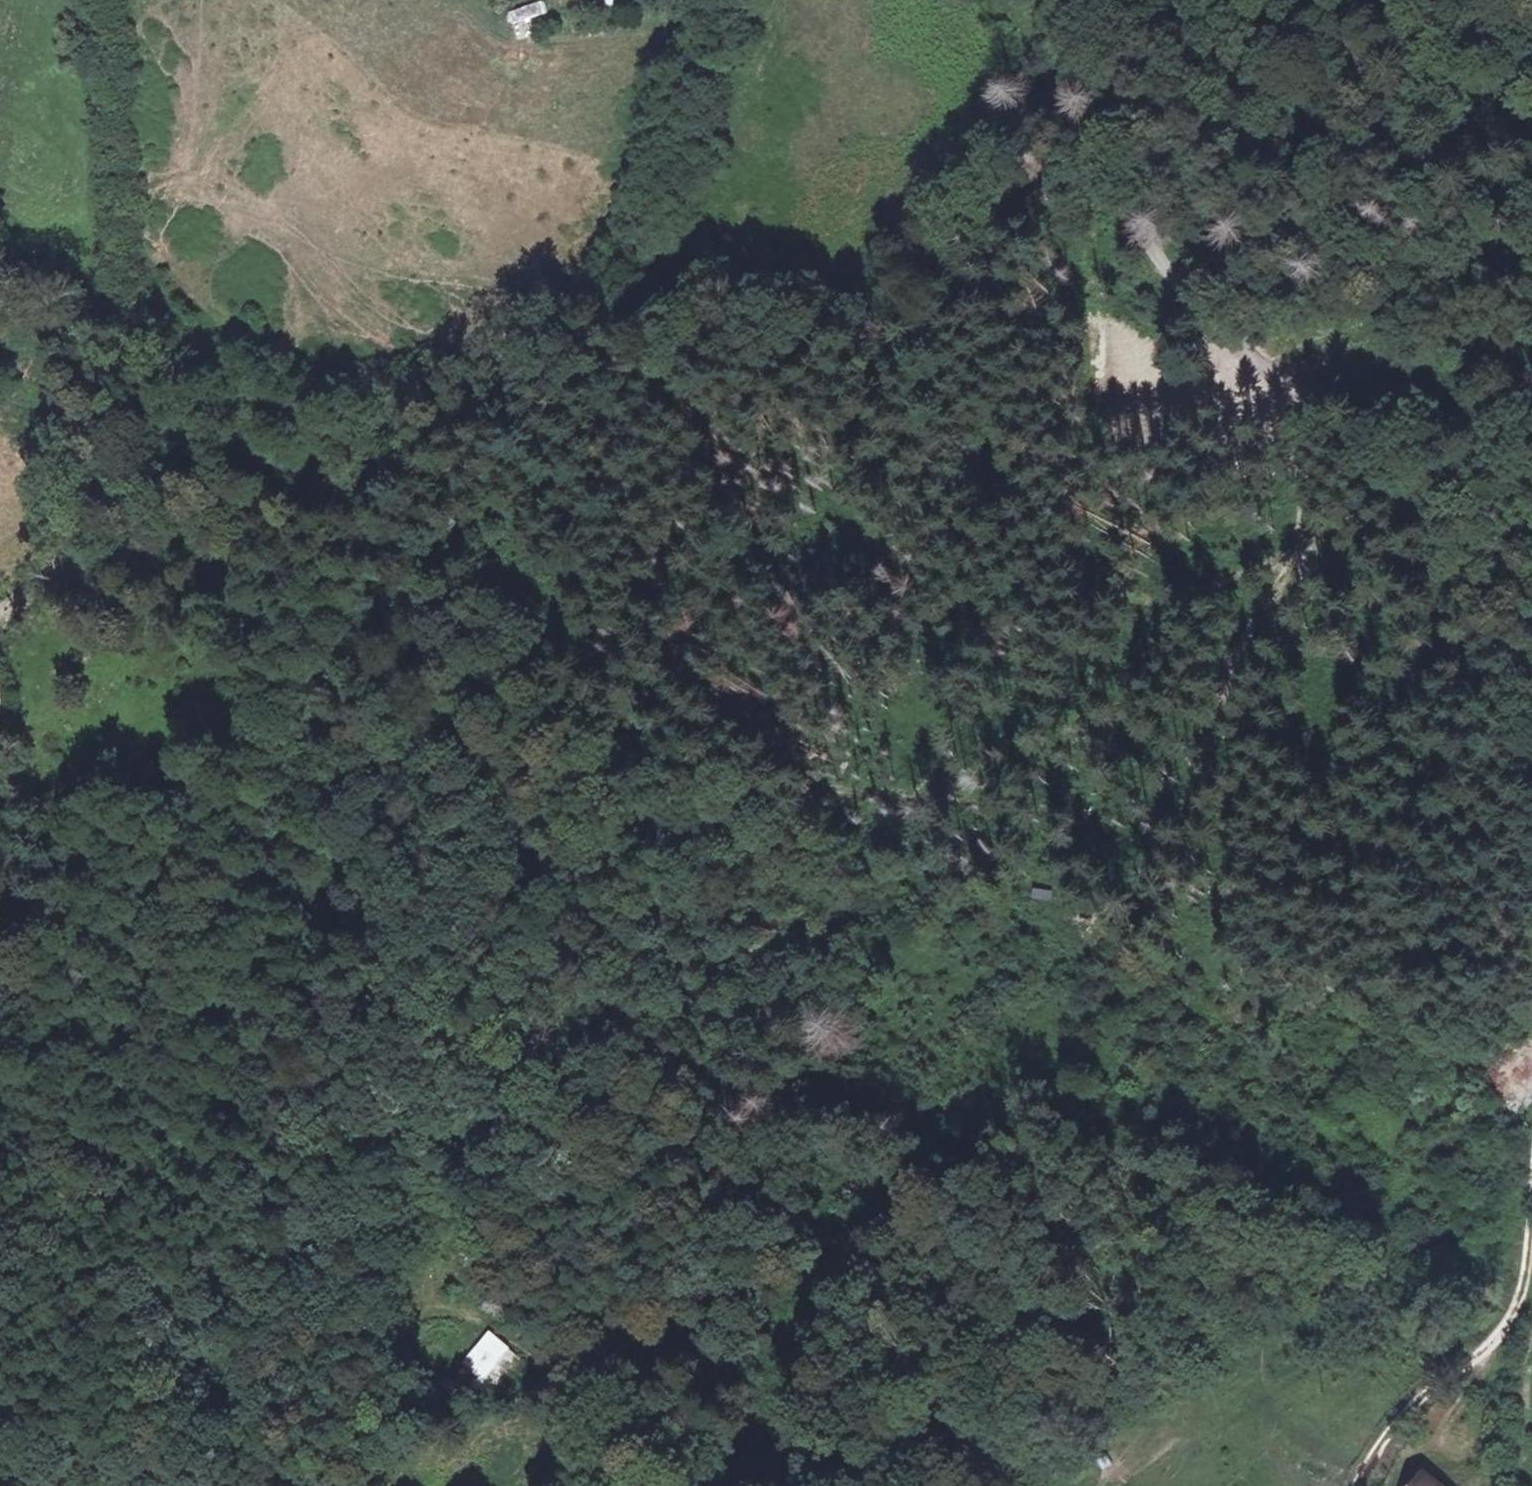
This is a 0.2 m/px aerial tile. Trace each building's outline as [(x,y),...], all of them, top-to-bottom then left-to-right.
[(506,10),(510,30),(546,21),(541,1),(506,10)] [(493,1332),(440,1386),(469,1414),(521,1361),(493,1332)] [(1417,1473),(1409,1485),(1437,1485),(1417,1473)]
